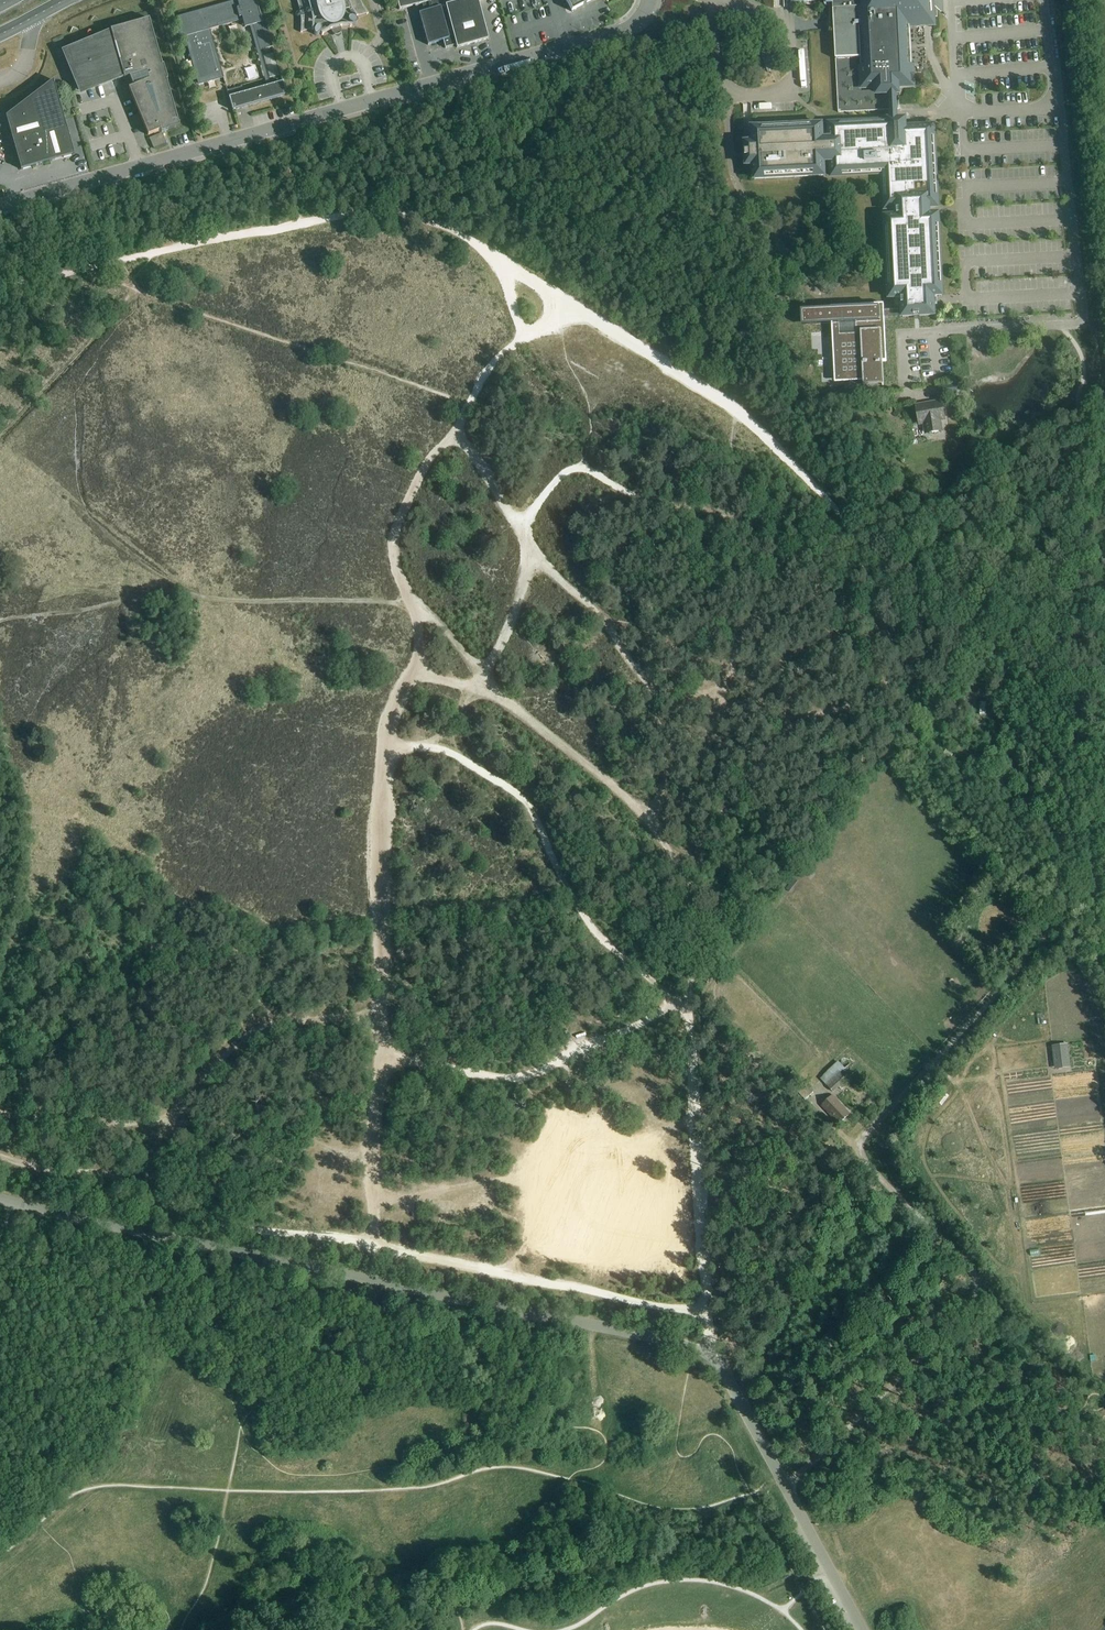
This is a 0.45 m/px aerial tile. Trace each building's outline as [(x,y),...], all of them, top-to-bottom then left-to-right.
[(176,22),(176,23),(181,39),(185,37),(197,81),(222,74),(210,30),(219,28),(218,25),(243,17),(245,28),(253,25),(260,51),(273,47),(265,21),(262,22),(256,0),(239,0),(179,17),(178,18),(177,18),(177,19),(177,20),(176,20),(176,21),(176,22)] [(298,5),(299,7),(300,14),(300,16),(301,23),(301,24),(301,31),(301,33),(302,33),(303,32),(312,30),(314,31),(314,30),(314,31),(314,32),(314,33),(314,34),(314,35),(315,36),(316,36),(317,36),(318,36),(319,36),(319,35),(320,35),(320,34),(321,34),(321,35),(322,36),(331,31),(332,33),(342,30),(341,28),(352,28),(352,26),(351,26),(352,25),(353,25),(353,26),(354,26),(355,26),(356,25),(357,24),(357,23),(358,22),(357,21),(357,20),(356,20),(356,19),(355,19),(356,18),(356,19),(357,17),(366,14),(367,15),(368,14),(367,12),(363,7),(362,5),(360,0),(296,0),(298,5)] [(426,12),(445,7),(443,0),(397,0),(399,10),(424,4),(426,12)] [(456,46),(457,48),(488,40),(477,0),(443,0),(445,7),(456,46)] [(571,12),(595,0),(565,0),(571,12)] [(793,2),(833,1),(839,113),(890,111),(891,117),(891,121),(889,121),(889,126),(829,129),(830,139),(823,140),(823,129),(752,133),(753,143),(745,144),(746,167),(754,166),(754,177),(825,173),(824,163),(831,162),(832,173),(888,170),(890,209),(897,209),(898,218),(890,218),(894,299),(902,298),(902,311),(877,313),(876,305),(835,307),(836,311),(803,313),(803,326),(836,324),(839,379),(864,378),(864,380),(880,379),(877,318),(889,318),(903,317),(934,316),(933,296),(938,296),(934,216),(928,216),(928,207),(933,207),(929,127),(905,128),(905,120),(897,121),(897,116),(897,110),(900,110),(899,104),(899,98),(898,86),(913,86),(912,65),(907,65),(905,30),(928,28),(933,28),(937,28),(936,8),(936,0),(793,0),(793,2)] [(445,7),(426,12),(419,14),(428,46),(443,41),(445,49),(456,46),(445,7)] [(110,29),(111,32),(68,51),(79,90),(124,78),(124,79),(129,77),(133,87),(129,89),(148,136),(161,131),(162,133),(168,131),(168,130),(180,127),(166,81),(168,80),(163,66),(161,66),(149,20),(110,29)] [(778,69),(765,36),(755,40),(768,73),(778,69)] [(6,117),(21,170),(74,155),(53,81),(6,117)] [(239,95),(229,98),(233,111),(286,96),(283,83),(244,94),(239,95)] [(242,87),(227,91),(229,98),(239,95),(244,94),(242,87)] [(84,93),(86,101),(100,96),(98,91),(95,92),(94,89),(84,93)] [(149,139),(154,149),(166,144),(162,134),(149,139)] [(945,355),(948,376),(954,375),(951,354),(945,355)] [(938,386),(940,397),(958,394),(956,383),(938,386)] [(917,407),(920,424),(928,423),(930,433),(942,431),(940,421),(944,420),(941,402),(917,407)] [(1068,1045),(1052,1046),(1055,1066),(1070,1065),(1068,1045)] [(847,1081),(840,1073),(844,1069),(845,1068),(841,1064),(840,1063),(822,1080),(826,1085),(834,1093),(840,1087),(845,1083),(847,1081)] [(814,1093),(806,1085),(803,1088),(798,1092),(805,1101),(810,1096),(814,1093)] [(822,1106),(839,1125),(850,1115),(833,1096),(822,1106)]
